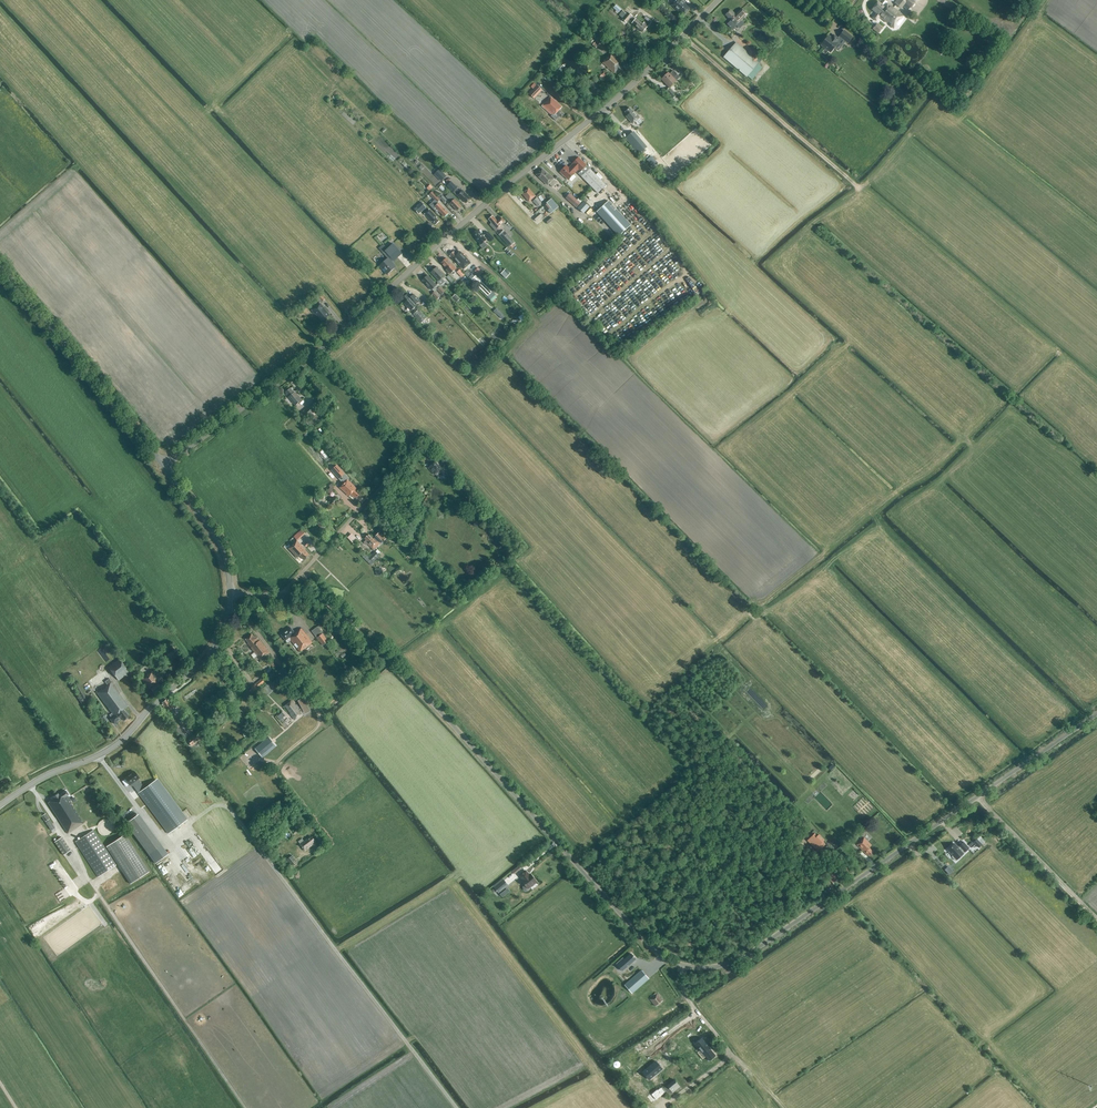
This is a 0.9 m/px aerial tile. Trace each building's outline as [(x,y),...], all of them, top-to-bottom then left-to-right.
[(679,12),(680,11),(684,15),(690,8),(686,5),(686,4),(681,0),(676,0),(671,5),(679,12)] [(895,3),(901,8),(902,6),(908,11),(916,0),(897,0),(895,3)] [(872,18),(876,21),(879,17),(887,23),(888,22),(891,24),(890,26),(893,29),(903,16),(888,3),(884,7),(878,2),(872,10),(876,13),(872,18)] [(616,4),(613,8),(619,13),(622,9),(616,4)] [(747,14),(742,9),(737,14),(736,14),(736,15),(731,10),(726,15),(728,17),(728,18),(730,21),(727,24),(732,30),(742,20),(747,14)] [(623,10),(619,15),(623,18),(622,19),(627,23),(629,20),(632,23),(643,32),(648,26),(644,22),(642,25),(636,19),(635,20),(632,17),(633,16),(628,12),(627,14),(623,10)] [(878,33),(883,28),(877,23),(873,29),(878,33)] [(602,33),(605,29),(598,25),(595,29),(602,33)] [(848,43),(852,37),(844,31),(839,36),(848,43)] [(839,40),(834,35),(831,39),(828,37),(821,45),(830,52),(838,43),(837,42),(839,40)] [(601,41),(598,39),(593,45),(596,48),(598,46),(603,51),(607,46),(601,41)] [(763,68),(758,64),(760,62),(736,43),(724,57),(753,80),(763,68)] [(619,72),(623,68),(618,64),(621,61),(611,53),(602,63),(614,73),(617,70),(619,72)] [(671,86),(676,81),(674,79),(674,78),(668,73),(662,79),(667,85),(668,83),(671,86)] [(564,80),(561,83),(566,88),(570,92),(573,88),(570,85),(564,80)] [(542,90),(537,85),(536,85),(534,83),(531,87),(533,89),(529,94),(534,99),(542,90)] [(673,98),(676,95),(669,88),(666,91),(673,98)] [(560,118),(564,114),(559,110),(562,107),(551,96),(542,106),(552,115),(551,116),(556,121),(559,117),(560,118)] [(640,118),(634,110),(633,111),(630,108),(625,112),(628,115),(626,117),(632,124),(640,118)] [(663,122),(666,127),(671,124),(668,119),(663,122)] [(633,132),(626,139),(639,154),(646,148),(633,132)] [(566,166),(560,172),(568,180),(578,170),(580,172),(587,166),(587,165),(579,158),(574,162),(573,164),(569,168),(566,166)] [(580,172),(579,174),(598,193),(606,185),(601,180),(596,175),(587,166),(580,172)] [(434,175),(441,182),(447,176),(440,169),(434,175)] [(548,175),(542,169),(536,175),(543,181),(544,180),(549,184),(554,178),(549,174),(548,175)] [(466,204),(471,199),(462,190),(460,192),(457,189),(458,188),(451,181),(447,186),(453,193),(453,192),(456,196),(457,196),(462,201),(463,200),(466,204)] [(533,193),(528,189),(522,194),(527,199),(526,199),(529,202),(536,196),(533,193)] [(438,202),(441,199),(433,191),(429,194),(435,201),(431,204),(432,207),(433,208),(436,212),(439,210),(444,217),(448,213),(438,202)] [(445,202),(447,200),(441,193),(438,196),(445,202)] [(457,211),(462,207),(457,202),(458,201),(450,193),(446,197),(451,202),(450,203),(457,211)] [(577,208),(581,203),(570,193),(566,198),(577,208)] [(538,207),(542,203),(537,197),(533,201),(538,207)] [(619,237),(631,225),(609,201),(596,213),(619,237)] [(414,209),(419,214),(426,207),(421,202),(414,209)] [(582,204),(577,209),(581,212),(584,214),(590,208),(583,202),(582,204)] [(439,222),(436,218),(437,217),(429,209),(424,214),(432,222),(432,221),(436,225),(439,222)] [(498,220),(493,215),(489,219),(492,222),(491,223),(491,224),(490,224),(496,231),(499,229),(498,228),(506,221),(502,216),(498,220)] [(483,236),(477,230),(473,234),(477,238),(476,239),(481,245),(486,240),(483,237),(483,236)] [(512,249),(516,246),(514,243),(515,243),(504,231),(499,235),(510,247),(511,247),(512,249)] [(491,241),(494,238),(488,232),(485,235),(491,241)] [(379,266),(387,275),(396,267),(392,262),(397,258),(393,254),(398,250),(393,245),(388,250),(387,248),(385,249),(384,248),(381,251),(387,259),(379,266)] [(510,251),(507,248),(504,250),(508,253),(507,254),(511,257),(514,254),(510,250),(510,251)] [(460,263),(463,260),(458,254),(457,255),(454,251),(450,255),(456,261),(458,260),(460,263)] [(450,274),(456,269),(446,258),(441,263),(447,269),(446,270),(450,274)] [(437,267),(431,273),(439,281),(437,282),(441,286),(445,282),(443,279),(445,277),(437,267)] [(511,274),(506,269),(501,274),(505,279),(511,274)] [(488,296),(492,292),(476,275),(471,280),(488,296)] [(432,290),(437,285),(428,276),(423,280),(428,286),(429,286),(432,290)] [(442,294),(445,291),(440,286),(437,289),(442,294)] [(411,297),(408,294),(402,299),(405,303),(404,303),(411,311),(418,305),(417,304),(420,301),(414,294),(411,297)] [(330,315),(320,303),(311,311),(314,314),(315,314),(322,322),(330,315)] [(421,323),(426,318),(419,310),(414,314),(421,323)] [(502,319),(505,316),(500,311),(497,314),(502,319)] [(294,393),(290,388),(286,392),(287,393),(286,394),(296,406),(302,401),(295,392),(294,393)] [(311,415),(318,407),(313,401),(305,409),(311,415)] [(433,456),(428,452),(425,455),(426,456),(425,457),(431,463),(429,465),(430,466),(428,468),(435,475),(436,474),(438,477),(441,473),(439,471),(442,468),(434,460),(436,458),(434,455),(433,456)] [(461,478),(454,471),(447,464),(442,468),(449,475),(450,474),(457,482),(461,478)] [(355,497),(357,498),(361,494),(356,490),(357,488),(348,480),(349,479),(337,465),(331,470),(343,484),(340,487),(349,497),(351,495),(355,498),(355,497)] [(327,526),(321,518),(316,522),(322,530),(327,526)] [(380,531),(374,538),(378,541),(379,541),(382,543),(387,538),(380,531)] [(348,536),(353,542),(357,539),(352,532),(348,536)] [(373,539),(369,534),(365,539),(366,540),(364,542),(367,545),(368,544),(374,550),(380,544),(378,541),(374,538),(373,539)] [(297,541),(289,548),(297,558),(300,556),(304,560),(310,555),(309,555),(305,550),(306,550),(297,541)] [(374,562),(380,555),(375,551),(369,558),(374,562)] [(323,646),(329,641),(318,626),(312,631),(323,646)] [(295,633),(291,628),(281,635),(287,643),(291,640),(300,652),(312,643),(301,629),(295,633)] [(256,639),(252,634),(246,639),(248,643),(254,652),(250,655),(253,658),(257,655),(261,660),(267,655),(266,655),(269,652),(260,640),(259,641),(256,638),(256,639)] [(119,680),(129,672),(118,659),(108,667),(119,680)] [(159,681),(152,672),(149,674),(149,673),(141,679),(148,689),(150,688),(154,693),(161,688),(157,683),(159,681)] [(83,706),(89,701),(72,673),(65,678),(83,706)] [(259,687),(265,681),(262,678),(256,684),(259,687)] [(124,721),(129,717),(123,709),(127,706),(110,683),(111,682),(109,679),(105,682),(107,685),(97,693),(97,694),(112,713),(109,715),(111,718),(110,719),(113,724),(122,718),(124,721)] [(267,684),(261,689),(266,695),(273,690),(267,684)] [(311,711),(304,698),(298,701),(302,708),(299,710),(298,709),(300,708),(297,705),(296,705),(292,700),(284,706),(290,714),(289,714),(294,721),(303,714),(301,712),(303,711),(305,714),(311,711)] [(173,706),(168,699),(166,700),(162,703),(163,704),(162,705),(167,711),(173,706)] [(280,719),(286,715),(282,711),(277,716),(280,719)] [(176,729),(179,726),(174,719),(170,722),(176,729)] [(191,746),(201,738),(197,733),(187,741),(191,746)] [(262,757),(276,746),(269,737),(255,748),(262,757)] [(145,788),(138,779),(139,778),(134,770),(124,778),(129,785),(131,784),(138,793),(168,833),(187,819),(157,779),(145,788)] [(71,800),(67,795),(68,795),(66,791),(59,795),(58,794),(53,797),(54,799),(48,803),(68,834),(83,823),(69,801),(71,800)] [(126,824),(136,838),(149,828),(138,814),(126,824)] [(51,830),(55,828),(50,820),(46,822),(51,830)] [(98,877),(116,865),(93,830),(75,842),(98,877)] [(811,834),(809,831),(802,838),(813,848),(819,842),(817,839),(819,837),(813,832),(811,834)] [(130,884),(149,871),(125,834),(106,846),(130,884)] [(63,855),(71,850),(62,837),(54,842),(63,855)] [(300,844),(305,850),(311,845),(310,844),(315,840),(312,837),(310,838),(310,837),(304,841),(302,839),(298,842),(300,844)] [(869,856),(873,853),(868,848),(871,845),(864,838),(857,845),(867,855),(867,854),(869,856)] [(978,848),(982,844),(977,839),(973,842),(978,848)] [(969,848),(963,841),(958,846),(959,847),(958,847),(954,843),(947,850),(952,856),(952,857),(955,861),(964,853),(969,848)] [(293,866),(298,862),(292,855),(287,859),(293,866)] [(949,875),(953,871),(948,866),(945,870),(949,875)] [(826,875),(830,872),(826,867),(822,870),(826,875)] [(523,881),(522,881),(525,885),(524,886),(523,888),(523,889),(524,890),(526,891),(527,891),(530,888),(530,887),(537,882),(531,875),(529,876),(527,875),(528,874),(526,871),(520,876),(523,881)] [(833,884),(839,879),(833,872),(827,877),(833,884)] [(503,878),(493,886),(497,891),(499,889),(500,890),(502,889),(499,884),(504,880),(503,878)] [(507,887),(500,894),(503,897),(510,890),(507,887)] [(627,966),(636,959),(631,954),(624,960),(626,962),(624,963),(625,963),(622,965),(625,968),(627,966)] [(641,970),(624,985),(632,994),(649,979),(641,970)] [(656,1006),(663,1001),(657,994),(650,999),(656,1006)] [(716,1055),(702,1038),(695,1043),(709,1061),(716,1055)] [(647,1070),(644,1072),(650,1080),(663,1069),(657,1062),(653,1065),(647,1070)] [(657,1090),(649,1096),(652,1099),(654,1098),(656,1100),(666,1092),(669,1097),(672,1094),(680,1087),(674,1080),(667,1086),(664,1089),(662,1087),(658,1091),(657,1090)]
